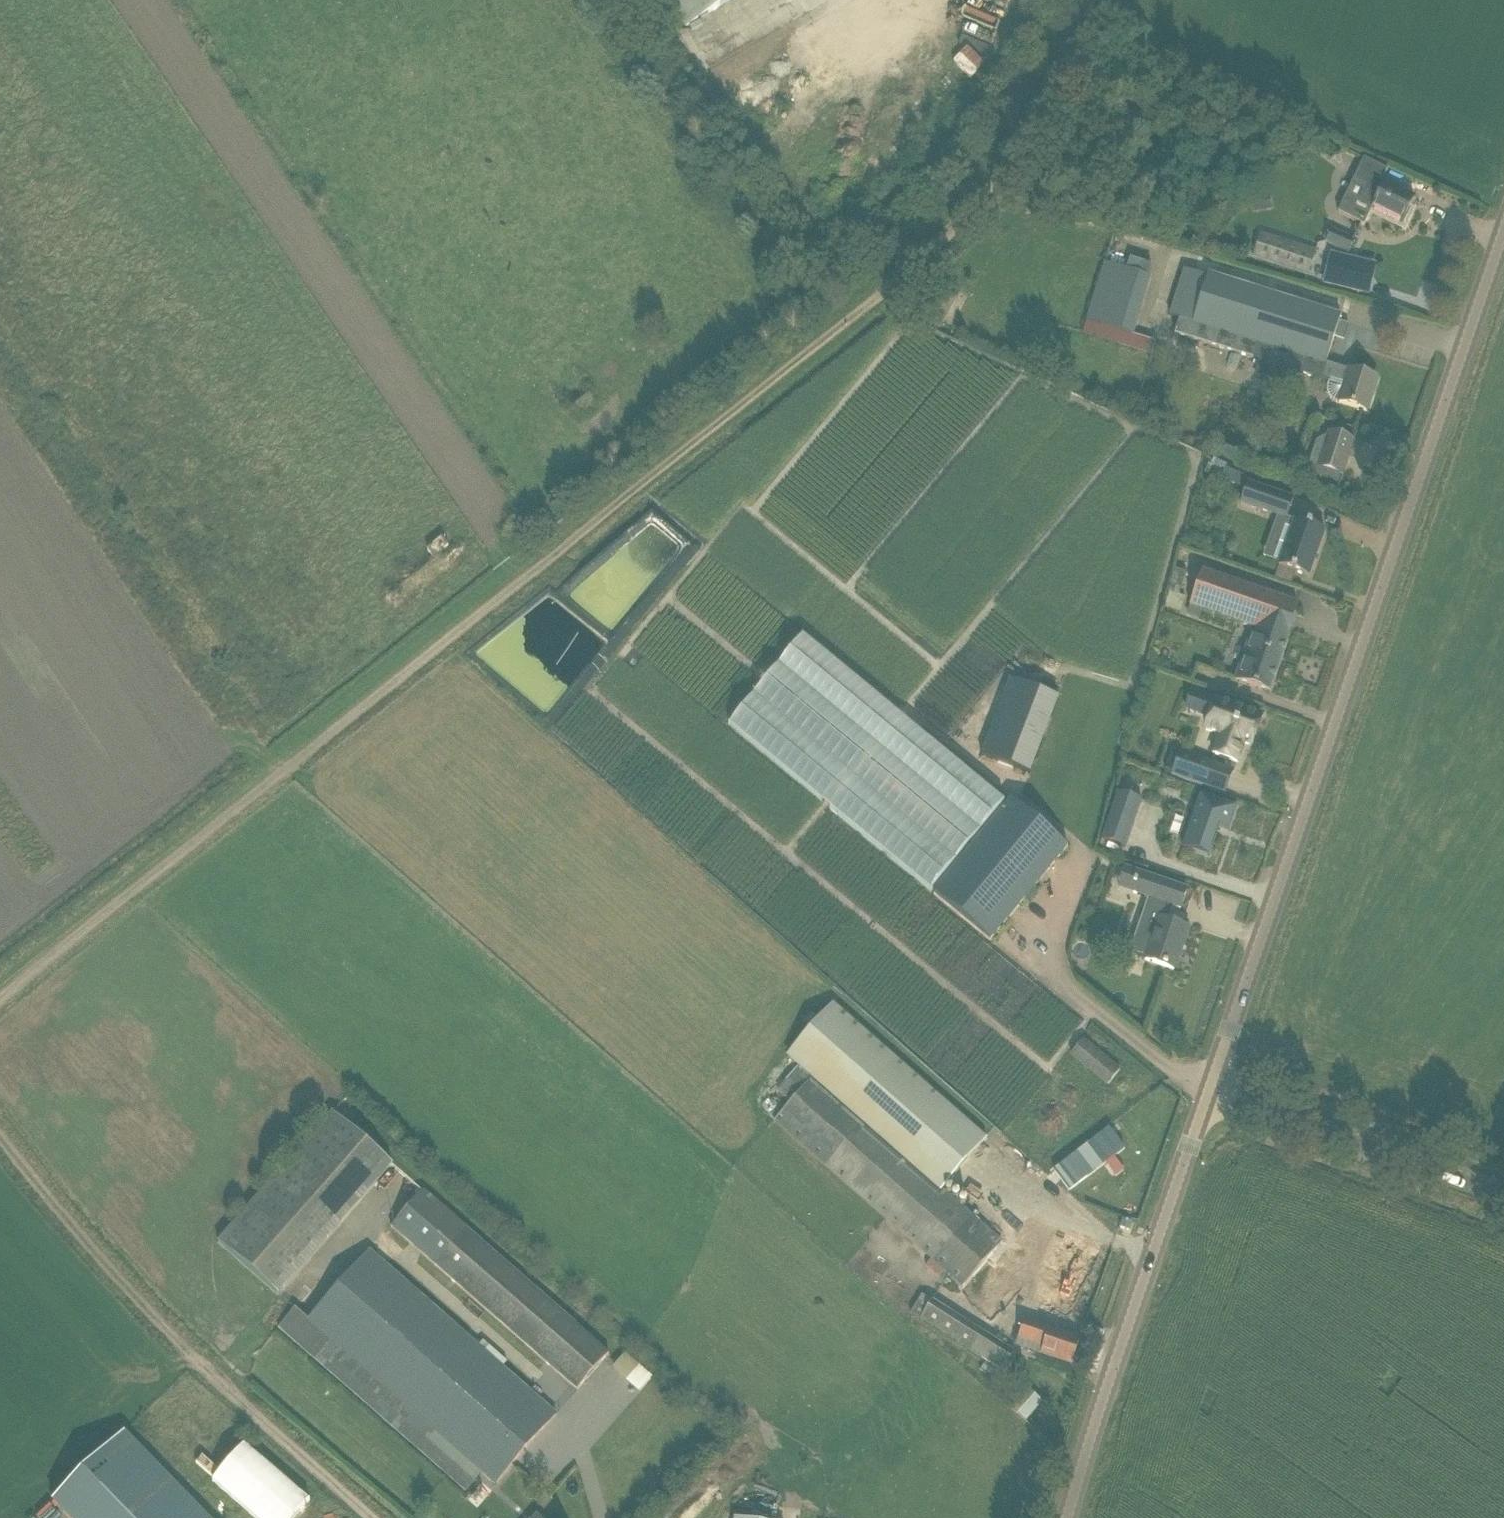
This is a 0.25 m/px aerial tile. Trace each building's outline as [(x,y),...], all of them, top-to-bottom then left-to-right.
[(686,26),(730,0),(671,0),(686,26)] [(1387,170),(1369,161),(1364,159),(1338,212),(1364,225),(1372,209),(1402,224),(1414,198),(1381,182),(1387,170)] [(1357,239),(1332,228),(1325,243),(1350,254),(1357,239)] [(1317,250),(1261,232),(1252,258),(1308,276),(1317,250)] [(1331,254),(1323,284),(1367,294),(1374,265),(1331,254)] [(1134,334),(1152,277),(1149,276),(1153,265),(1131,258),(1127,269),(1105,262),(1087,320),(1088,320),(1083,334),(1146,354),(1151,339),(1134,334)] [(1326,363),(1341,316),(1210,275),(1209,277),(1184,269),(1170,315),(1180,319),(1175,333),(1190,338),(1329,382),(1328,385),(1327,388),(1328,392),(1329,395),(1331,398),(1334,400),(1337,402),(1339,402),(1366,411),(1376,379),(1326,363)] [(1353,440),(1328,432),(1317,467),(1323,469),(1342,475),(1353,440)] [(1293,499),(1248,483),(1240,503),(1286,519),(1293,499)] [(1325,530),(1295,520),(1279,566),(1310,576),(1325,530)] [(1202,570),(1191,607),(1253,629),(1237,679),(1251,684),(1270,691),(1288,639),(1285,638),(1297,604),(1202,570)] [(1005,802),(803,635),(729,725),(930,892),(1005,802)] [(983,755),(1034,773),(1062,696),(1011,678),(983,755)] [(1191,685),(1184,709),(1210,716),(1217,692),(1191,685)] [(1212,753),(1237,762),(1243,743),(1251,746),(1262,715),(1216,699),(1206,730),(1219,734),(1212,753)] [(1214,765),(1179,752),(1172,773),(1207,786),(1214,765)] [(1126,847),(1142,801),(1119,792),(1102,839),(1126,847)] [(1228,830),(1237,806),(1200,793),(1192,816),(1193,816),(1188,829),(1182,846),(1209,855),(1212,845),(1213,846),(1220,827),(1228,830)] [(933,894),(990,941),(1068,847),(1011,800),(933,894)] [(1173,969),(1188,929),(1168,922),(1174,906),(1180,909),(1187,890),(1140,873),(1137,881),(1135,880),(1134,884),(1136,885),(1133,892),(1148,897),(1129,951),(1145,957),(1144,959),(1173,969)] [(774,1121),(963,1287),(1003,1243),(942,1188),(986,1138),(834,1003),(787,1056),(799,1067),(777,1090),(791,1102),(774,1121)] [(1106,1085),(1121,1069),(1086,1037),(1071,1053),(1106,1085)] [(279,1295),(394,1165),(332,1111),(218,1241),(279,1295)] [(610,1353),(424,1191),(392,1227),(578,1390),(610,1353)] [(1035,1259),(1029,1278),(1043,1283),(1037,1300),(1071,1312),(1089,1258),(1055,1247),(1050,1264),(1035,1259)] [(295,1308),(278,1328),(279,1329),(397,1430),(462,1487),(467,1491),(482,1474),(494,1485),(513,1463),(556,1414),(541,1401),(479,1344),(371,1250),(321,1307),(309,1320),(295,1308)] [(1015,1353),(932,1301),(923,1295),(910,1314),(920,1320),(1003,1372),(1015,1353)] [(1072,1365),(1080,1340),(1024,1321),(1019,1337),(1043,1345),(1040,1354),(1072,1365)] [(613,1368),(640,1391),(653,1376),(626,1353),(613,1368)] [(1027,1421),(1044,1402),(1027,1387),(1010,1406),(1027,1421)] [(124,1432),(53,1501),(69,1517),(207,1517),(124,1432)] [(313,1500),(245,1443),(213,1482),(257,1517),(298,1517),(313,1500)]
